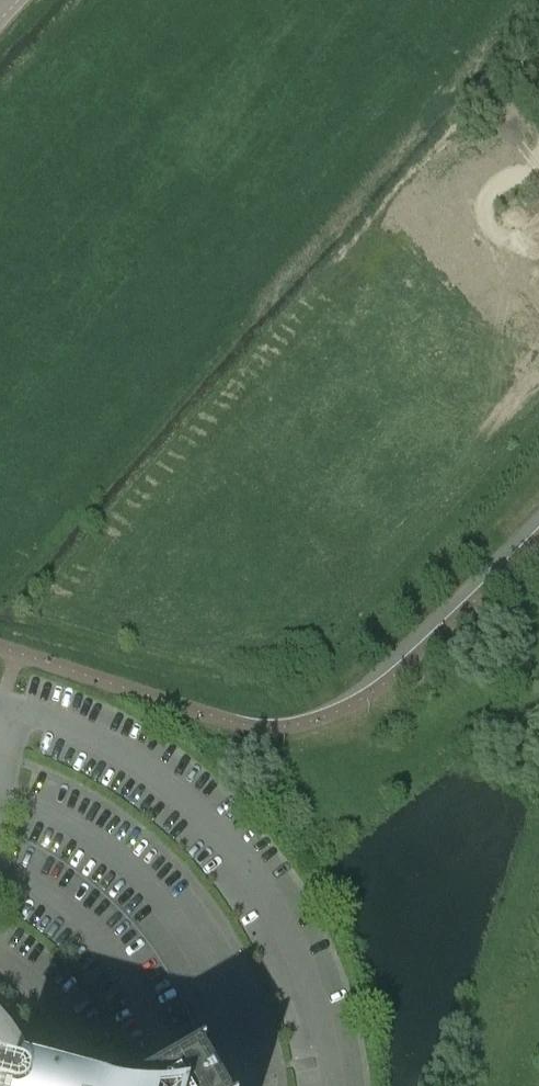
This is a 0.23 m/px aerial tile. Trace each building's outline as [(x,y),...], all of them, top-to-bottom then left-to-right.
[(26,1075),(20,1064),(15,1055),(9,1046),(2,1038),(0,1035),(0,1085),(30,1085),(26,1075)]
